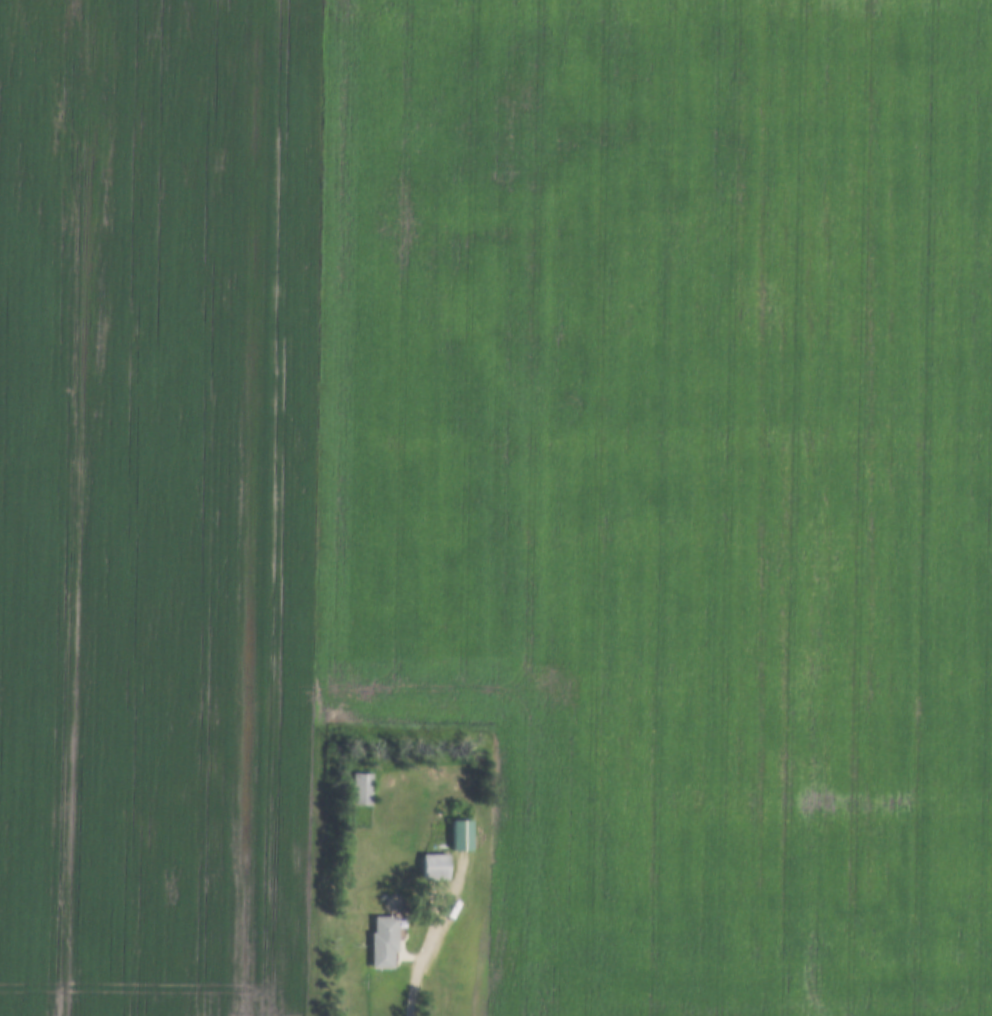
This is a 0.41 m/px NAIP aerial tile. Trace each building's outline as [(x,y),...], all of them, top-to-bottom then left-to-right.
[(351,772),(370,773),(370,804),(351,804),(351,772)] [(450,820),(468,820),(468,849),(450,849),(450,820)] [(421,855),(448,855),(448,878),(421,877),(421,855)] [(371,931),(374,931),(374,915),(397,915),(397,949),(393,949),(393,966),(371,966),(371,931)]
